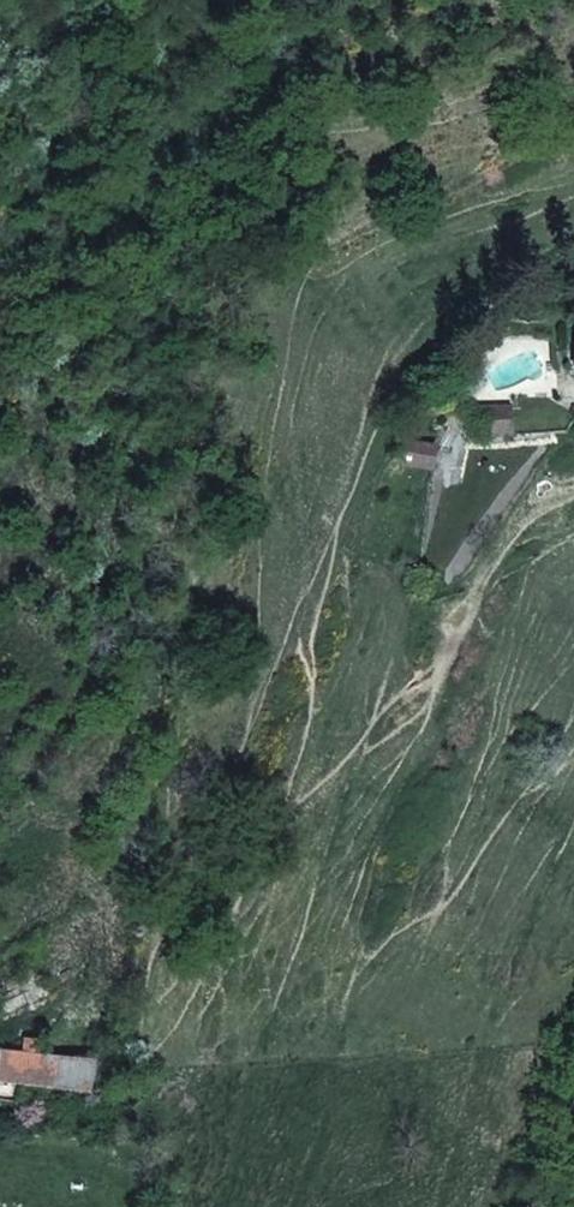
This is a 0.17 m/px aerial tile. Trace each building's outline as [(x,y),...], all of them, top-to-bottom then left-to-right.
[(509,407),(480,407),(480,434),(510,433),(509,407)] [(93,1062),(0,1052),(0,1101),(15,1104),(18,1084),(87,1094),(93,1062)]
